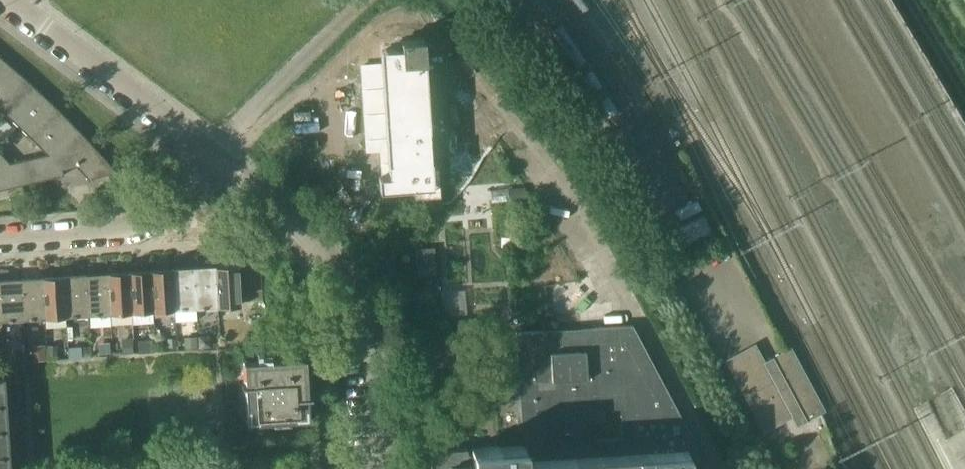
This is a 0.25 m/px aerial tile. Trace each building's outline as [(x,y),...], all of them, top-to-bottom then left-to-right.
[(379,190),(386,190),(432,187),(423,39),(400,41),(400,48),(381,49),(382,65),(387,64),(391,138),(386,138),(387,164),(385,164),(386,176),(378,177),(379,190)] [(87,179),(116,172),(96,150),(75,128),(51,104),(28,82),(8,64),(0,58),(0,111),(5,116),(23,133),(35,144),(47,156),(10,164),(0,154),(0,190),(63,175),(62,170),(76,167),(87,179)] [(701,210),(697,201),(675,211),(679,220),(701,210)] [(704,215),(665,233),(673,250),(711,231),(704,215)] [(436,247),(417,247),(417,273),(436,273),(436,247)] [(236,265),(214,266),(217,307),(239,306),(236,265)] [(214,266),(192,268),(195,308),(217,307),(214,266)] [(192,268),(171,269),(174,310),(195,308),(192,268)] [(171,269),(149,270),(152,311),(174,310),(171,269)] [(149,270),(127,272),(130,313),(152,311),(149,270)] [(127,272),(106,273),(109,314),(130,313),(127,272)] [(106,273),(84,275),(87,315),(109,314),(106,273)] [(84,275),(62,276),(65,317),(87,315),(84,275)] [(62,276),(41,277),(44,318),(65,317),(62,276)] [(41,277),(19,279),(22,320),(44,318),(41,277)] [(0,280),(0,313),(1,321),(22,320),(19,279),(0,280)] [(705,466),(706,465),(690,434),(648,356),(642,357),(641,347),(643,346),(632,325),(580,329),(581,341),(568,342),(567,330),(515,333),(518,386),(514,387),(517,430),(521,430),(522,445),(471,448),(471,455),(468,454),(466,449),(429,451),(430,468),(705,468),(705,466)] [(750,357),(732,366),(729,368),(763,432),(792,416),(797,424),(825,410),(792,347),(765,361),(755,343),(746,348),(750,357)] [(246,422),(308,418),(306,394),(309,394),(308,375),(305,375),(304,357),(282,358),(242,360),(246,422)] [(3,376),(0,376),(0,468),(9,468),(3,376)] [(803,454),(811,468),(824,468),(834,464),(823,444),(803,454)]
